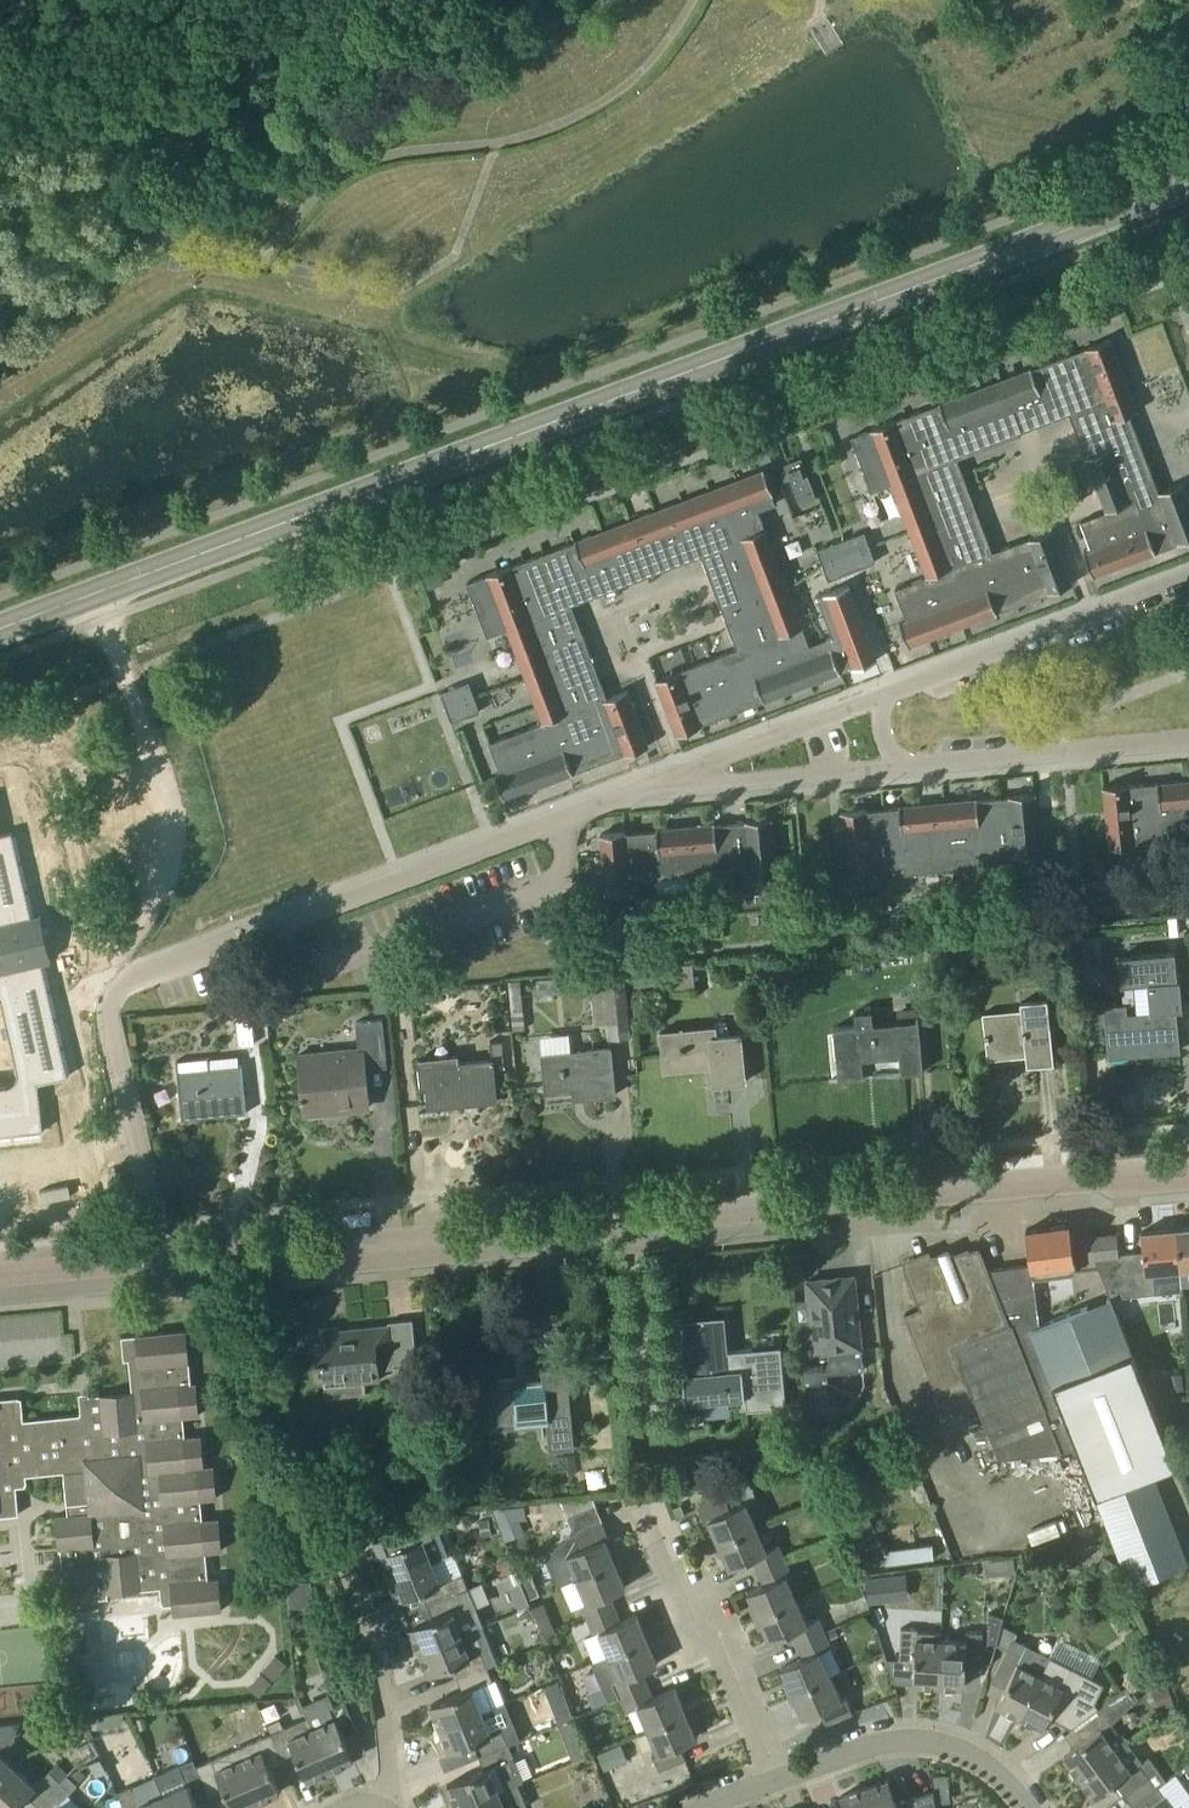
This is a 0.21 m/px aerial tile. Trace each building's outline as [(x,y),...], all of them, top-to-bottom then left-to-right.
[(851,436),(872,490),(892,483),(927,576),(895,589),(907,620),(900,622),(908,646),(1073,584),(1052,529),(993,552),(957,458),(1023,433),(1022,431),(1070,413),(1107,511),(1081,521),(1092,549),(1084,552),(1093,576),(1188,539),(1188,500),(1182,482),(1159,491),(1130,414),(1138,411),(1110,338),(851,436)] [(785,463),(800,503),(817,496),(802,456),(785,463)] [(488,636),(508,628),(543,722),(490,742),(501,773),(495,776),(504,799),(625,753),(625,755),(649,746),(628,690),(607,698),(572,604),(702,554),(737,648),(656,679),(677,735),(701,726),(701,724),(841,672),(832,648),(831,648),(827,638),(810,644),(759,510),(776,504),(769,484),(770,484),(765,469),(572,542),(467,582),(488,636)] [(865,531),(837,542),(817,549),(829,580),(876,561),(865,531)] [(706,623),(716,619),(711,607),(702,611),(706,623)] [(469,681),(440,692),(451,722),(481,711),(469,681)] [(1129,786),(1129,784),(1104,786),(1109,847),(1134,845),(1134,843),(1188,838),(1188,780),(1129,786)] [(842,811),(847,872),(872,870),(872,868),(905,865),(905,873),(984,866),(983,858),(1016,854),(1016,856),(1041,854),(1035,793),(1010,795),(1010,797),(978,800),(977,798),(899,806),(899,807),(867,810),(867,809),(842,811)] [(626,832),(601,834),(609,917),(647,914),(646,899),(641,899),(639,879),(742,869),(744,889),(739,890),(740,905),(779,901),(771,818),(747,820),(747,822),(716,825),(716,823),(657,829),(657,830),(626,833),(626,832)] [(39,1113),(27,1067),(68,1053),(40,951),(48,949),(38,909),(29,911),(9,832),(0,836),(0,1127),(39,1113)] [(1180,1051),(1177,1009),(1182,1008),(1180,979),(1177,979),(1175,951),(1118,956),(1121,985),(1148,983),(1150,1011),(1126,1013),(1125,1004),(1105,1006),(1109,1058),(1132,1056),(1132,1050),(1146,1048),(1147,1054),(1180,1051)] [(669,966),(670,980),(671,987),(694,985),(692,962),(668,964),(669,966)] [(661,969),(660,969),(633,971),(635,986),(662,984),(662,981),(661,969)] [(629,1021),(633,1021),(629,972),(590,976),(594,1025),(607,1023),(608,1039),(630,1037),(629,1021)] [(387,1012),(385,991),(373,992),(375,1013),(387,1012)] [(1027,1066),(1054,1063),(1048,999),(1022,1002),(1023,1014),(985,1017),(988,1059),(989,1059),(989,1054),(1026,1051),(1027,1066)] [(235,1006),(239,1044),(255,1043),(251,1005),(235,1006)] [(900,1054),(902,1073),(923,1071),(919,1020),(873,1024),(872,1011),(855,1012),(856,1025),(834,1027),(839,1079),(862,1077),(861,1057),(900,1054)] [(370,1105),(367,1069),(387,1067),(383,1019),(357,1021),(359,1047),(299,1052),(302,1094),(299,1094),(300,1099),(303,1099),(304,1114),(327,1112),(327,1109),(370,1105)] [(661,1032),(664,1072),(665,1072),(665,1071),(690,1068),(690,1069),(703,1068),(703,1067),(712,1066),(714,1085),(746,1082),(741,1034),(717,1036),(716,1027),(661,1032)] [(492,1042),(493,1059),(495,1059),(495,1063),(504,1062),(502,1042),(492,1042)] [(584,1098),(616,1095),(612,1048),(544,1054),(546,1093),(583,1089),(584,1098)] [(498,1101),(495,1063),(495,1059),(493,1059),(459,1062),(458,1055),(419,1058),(421,1088),(426,1087),(428,1108),(498,1101)] [(243,1064),(211,1068),(210,1057),(200,1058),(177,1061),(182,1114),(245,1108),(246,1113),(247,1113),(243,1064)] [(49,1093),(59,1119),(75,1113),(65,1087),(49,1093)] [(1036,1296),(1034,1280),(1076,1273),(1070,1224),(1026,1230),(1030,1264),(990,1269),(1003,1303),(1036,1296)] [(1176,1229),(1182,1286),(1188,1286),(1188,1227),(1176,1229)] [(1182,1287),(1182,1286),(1176,1229),(1142,1232),(1144,1251),(1119,1254),(1094,1256),(1111,1296),(1141,1294),(1156,1293),(1155,1289),(1182,1287)] [(1094,1256),(1119,1254),(1117,1234),(1092,1237),(1094,1256)] [(990,1269),(989,1270),(980,1249),(972,1252),(971,1250),(960,1254),(958,1251),(954,1253),(954,1252),(953,1252),(953,1254),(939,1260),(937,1254),(933,1255),(932,1254),(917,1260),(915,1256),(910,1258),(912,1262),(904,1265),(912,1288),(920,1307),(905,1313),(944,1410),(975,1398),(998,1457),(999,1469),(1030,1466),(1029,1454),(1062,1451),(1048,1418),(1011,1325),(1003,1303),(990,1269)] [(857,1298),(855,1277),(860,1277),(860,1276),(825,1279),(825,1277),(818,1278),(818,1280),(807,1281),(809,1298),(795,1298),(797,1319),(804,1384),(828,1381),(828,1373),(863,1370),(861,1348),(857,1298)] [(1039,1326),(1039,1322),(1036,1296),(1003,1303),(1011,1325),(1048,1418),(1062,1451),(1064,1451),(1086,1507),(1097,1502),(1130,1586),(1188,1563),(1153,1472),(1176,1463),(1111,1298),(1084,1308),(1039,1326)] [(681,1321),(683,1321),(687,1373),(683,1374),(685,1401),(745,1396),(742,1369),(727,1370),(724,1317),(725,1317),(725,1316),(681,1320),(681,1321)] [(324,1378),(345,1376),(346,1383),(382,1380),(379,1355),(394,1354),(391,1325),(340,1330),(339,1326),(319,1328),(321,1341),(315,1342),(317,1364),(323,1363),(324,1378)] [(81,1414),(10,1421),(8,1398),(0,1399),(0,1516),(19,1514),(16,1482),(27,1481),(26,1475),(64,1472),(67,1503),(80,1502),(81,1513),(58,1515),(66,1599),(98,1596),(98,1592),(160,1586),(161,1600),(172,1599),(174,1613),(220,1608),(217,1576),(206,1577),(204,1551),(222,1549),(222,1548),(220,1548),(217,1518),(219,1518),(219,1517),(201,1519),(199,1500),(217,1498),(217,1497),(215,1497),(212,1467),(214,1467),(214,1465),(203,1467),(200,1436),(202,1436),(202,1435),(183,1437),(181,1417),(200,1415),(200,1414),(198,1414),(195,1384),(197,1384),(197,1382),(189,1383),(187,1363),(189,1363),(189,1361),(187,1361),(184,1332),(186,1331),(186,1330),(122,1336),(124,1360),(129,1359),(132,1394),(90,1398),(91,1414),(81,1414)] [(577,1387),(575,1364),(542,1367),(544,1382),(528,1383),(528,1384),(517,1385),(516,1377),(483,1381),(484,1400),(478,1401),(478,1406),(491,1405),(492,1427),(546,1423),(549,1449),(573,1447),(568,1388),(577,1387)] [(1166,1374),(1167,1378),(1168,1391),(1183,1390),(1181,1372),(1166,1374)] [(715,1545),(757,1527),(746,1502),(731,1509),(724,1495),(698,1506),(705,1521),(709,1520),(717,1537),(713,1539),(715,1545)] [(610,1537),(603,1521),(596,1503),(569,1515),(576,1533),(562,1539),(547,1562),(557,1587),(578,1578),(620,1561),(617,1555),(613,1557),(606,1539),(610,1537)] [(498,1521),(521,1520),(526,1520),(525,1506),(494,1508),(498,1521)] [(851,1512),(854,1520),(866,1546),(870,1555),(884,1548),(865,1506),(851,1512)] [(448,1553),(439,1530),(433,1532),(427,1518),(399,1530),(404,1543),(380,1553),(390,1577),(431,1560),(448,1553)] [(492,1535),(489,1519),(480,1521),(482,1536),(492,1535)] [(758,1570),(785,1558),(779,1545),(767,1550),(757,1527),(715,1545),(718,1550),(722,1549),(730,1568),(752,1558),(758,1570)] [(884,1550),(886,1565),(935,1559),(933,1544),(884,1550)] [(430,1604),(469,1588),(453,1551),(431,1561),(431,1560),(390,1577),(399,1601),(424,1591),(430,1604)] [(497,1562),(503,1575),(517,1568),(511,1556),(497,1562)] [(1007,1557),(1009,1573),(1016,1572),(1014,1556),(1007,1557)] [(1096,1572),(1113,1580),(1121,1565),(1104,1556),(1096,1572)] [(1022,1562),(1026,1576),(1045,1571),(1042,1557),(1022,1562)] [(755,1618),(797,1599),(787,1576),(792,1574),(785,1558),(758,1570),(764,1584),(748,1591),(756,1610),(752,1612),(755,1618)] [(588,1619),(615,1607),(610,1594),(626,1587),(618,1568),(622,1566),(620,1561),(578,1578),(588,1603),(582,1605),(588,1619)] [(518,1574),(511,1576),(515,1585),(509,1588),(518,1610),(530,1605),(530,1604),(521,1583),(518,1574)] [(887,1601),(883,1577),(872,1578),(866,1579),(869,1604),(875,1603),(877,1603),(887,1601)] [(524,1584),(529,1598),(543,1593),(537,1579),(524,1584)] [(309,1580),(289,1585),(294,1605),(314,1600),(309,1580)] [(420,1651),(482,1626),(482,1625),(484,1624),(469,1588),(430,1604),(435,1616),(410,1627),(420,1651)] [(798,1644),(825,1632),(819,1619),(807,1624),(797,1599),(755,1618),(757,1624),(761,1622),(770,1641),(792,1631),(798,1644)] [(610,1654),(652,1637),(649,1631),(645,1633),(637,1614),(621,1621),(615,1607),(588,1619),(594,1634),(600,1631),(610,1654)] [(988,1642),(996,1644),(1001,1625),(1002,1625),(1004,1618),(993,1615),(990,1614),(988,1642)] [(552,1622),(541,1627),(545,1637),(556,1632),(552,1622)] [(1017,1633),(1002,1625),(1001,1625),(996,1644),(1006,1650),(994,1677),(1008,1684),(997,1705),(1020,1716),(1040,1676),(1050,1656),(1014,1638),(1017,1633)] [(458,1678),(498,1662),(482,1626),(420,1651),(429,1675),(453,1665),(458,1678)] [(825,1632),(828,1639),(839,1635),(836,1627),(825,1632)] [(939,1685),(941,1640),(916,1639),(916,1629),(900,1628),(899,1660),(915,1661),(914,1684),(939,1685)] [(790,1686),(786,1688),(789,1694),(830,1675),(820,1652),(831,1647),(828,1639),(825,1632),(798,1644),(804,1657),(782,1667),(790,1686)] [(966,1663),(981,1664),(982,1632),(966,1632),(966,1641),(941,1640),(939,1685),(965,1686),(966,1663)] [(612,1699),(647,1684),(642,1670),(658,1664),(650,1644),(654,1643),(652,1637),(610,1654),(592,1662),(603,1688),(571,1701),(577,1715),(612,1701),(612,1699)] [(504,1704),(493,1678),(503,1674),(498,1662),(458,1678),(463,1690),(431,1705),(441,1729),(504,1704)] [(830,1675),(789,1694),(791,1699),(795,1698),(804,1716),(820,1709),(826,1723),(853,1711),(847,1697),(841,1699),(830,1675)] [(1040,1676),(1020,1716),(1043,1728),(1053,1707),(1067,1714),(1081,1685),(1067,1679),(1063,1688),(1040,1676)] [(551,1703),(554,1702),(554,1700),(566,1695),(561,1681),(545,1687),(551,1703)] [(1160,1709),(1175,1704),(1168,1682),(1152,1688),(1160,1709)] [(649,1728),(690,1711),(688,1705),(684,1707),(676,1688),(653,1697),(647,1684),(612,1699),(612,1701),(617,1713),(628,1709),(628,1710),(639,1705),(649,1728)] [(1065,1756),(1073,1768),(1080,1777),(1128,1742),(1132,1739),(1130,1736),(1119,1731),(1117,1733),(1111,1724),(1139,1696),(1130,1685),(1120,1692),(1119,1691),(1095,1709),(1098,1713),(1076,1729),(1085,1741),(1065,1756)] [(308,1717),(306,1718),(329,1769),(354,1759),(344,1736),(358,1730),(345,1701),(331,1707),(327,1698),(304,1708),(308,1717)] [(508,1745),(519,1740),(504,1704),(441,1729),(450,1752),(474,1742),(480,1756),(508,1744),(508,1745)] [(690,1711),(649,1728),(659,1752),(654,1754),(659,1770),(686,1759),(680,1744),(696,1737),(688,1718),(692,1717),(690,1711)] [(329,1769),(306,1718),(306,1717),(282,1728),(271,1733),(283,1762),(297,1756),(307,1780),(329,1769)] [(271,1733),(282,1728),(278,1720),(267,1725),(271,1733)] [(2,1745),(6,1749),(16,1739),(14,1724),(0,1725),(0,1747),(2,1745)] [(270,1768),(283,1762),(271,1733),(234,1749),(257,1802),(281,1791),(270,1768)] [(580,1738),(566,1743),(573,1761),(587,1755),(581,1739),(580,1738)] [(1158,1786),(1159,1786),(1167,1780),(1149,1756),(1143,1761),(1128,1742),(1080,1777),(1095,1798),(1116,1783),(1132,1805),(1158,1786)] [(449,1769),(475,1757),(469,1744),(443,1756),(449,1769)] [(524,1782),(508,1745),(508,1744),(480,1756),(484,1768),(448,1784),(457,1807),(518,1783),(518,1784),(524,1782)] [(621,1744),(598,1754),(604,1770),(628,1760),(621,1744)] [(257,1802),(234,1749),(197,1765),(206,1789),(209,1795),(223,1789),(232,1807),(242,1807),(257,1802)] [(16,1768),(0,1753),(0,1784),(16,1768)] [(197,1765),(194,1758),(156,1775),(165,1794),(164,1795),(170,1807),(199,1807),(193,1795),(206,1789),(197,1765)] [(100,1759),(90,1764),(89,1765),(96,1777),(107,1771),(100,1759)] [(60,1781),(49,1771),(35,1786),(16,1768),(0,1784),(0,1807),(16,1807),(27,1796),(37,1805),(60,1781)] [(944,1787),(949,1782),(947,1774),(933,1776),(935,1788),(944,1787)] [(933,1789),(897,1802),(889,1779),(864,1787),(872,1807),(936,1807),(933,1789)] [(58,1805),(71,1792),(60,1781),(37,1805),(40,1807),(61,1807),(58,1805)] [(518,1784),(518,1783),(457,1807),(524,1807),(528,1807),(518,1784)] [(164,1795),(140,1805),(132,1786),(117,1792),(124,1807),(170,1807),(164,1795)] [(1159,1786),(1158,1786),(1132,1805),(1134,1807),(1174,1807),(1159,1786)] [(864,1787),(841,1796),(845,1807),(872,1807),(864,1787)]
